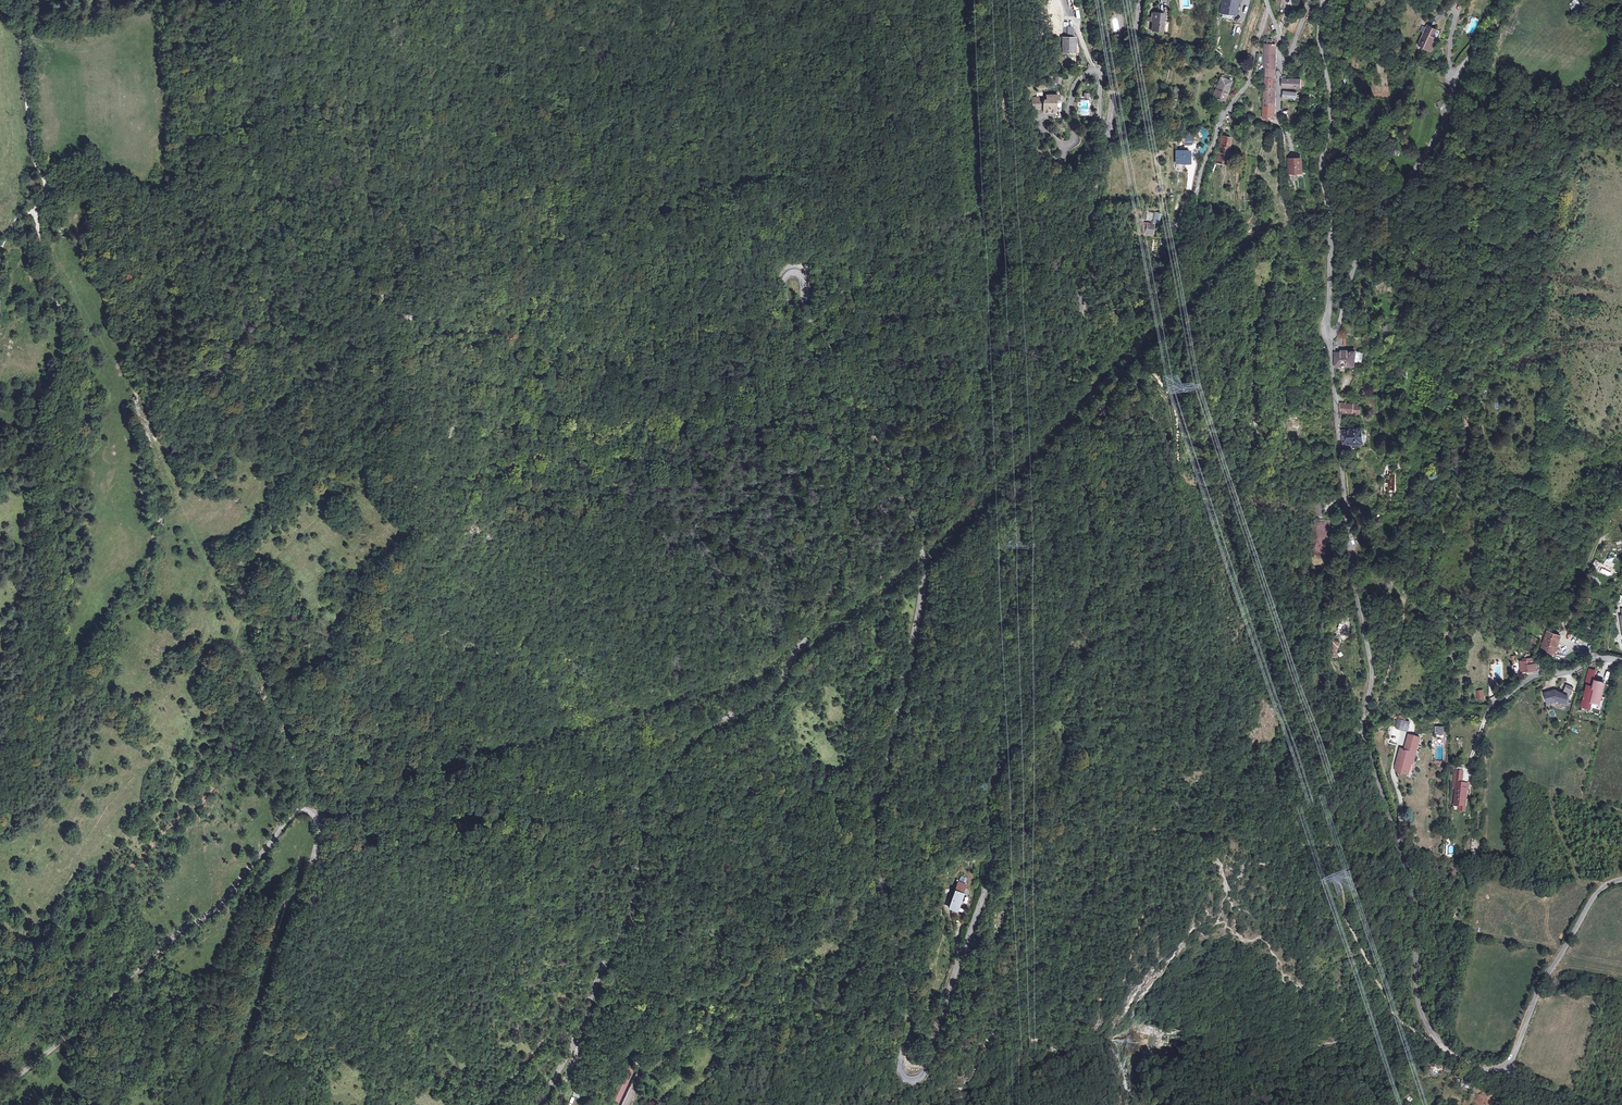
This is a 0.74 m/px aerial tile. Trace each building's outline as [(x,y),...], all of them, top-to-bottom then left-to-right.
[(1239,1),(1241,2),(1241,0),(1225,0),(1224,14),(1234,15),(1236,1),(1239,1)] [(1167,13),(1155,12),(1154,30),(1166,31),(1167,13)] [(1431,45),(1433,46),(1435,42),(1432,40),(1436,30),(1431,28),(1427,26),(1418,45),(1429,50),(1431,45)] [(1074,38),(1064,38),(1065,53),(1078,52),(1077,46),(1075,46),(1074,38)] [(1264,69),(1274,69),(1276,46),(1272,46),(1267,46),(1265,46),(1264,69)] [(1273,94),(1274,69),(1264,69),(1264,104),(1274,105),(1275,94),(1273,94)] [(1289,79),(1282,80),(1281,88),(1300,88),(1300,79),(1289,79)] [(1230,84),(1220,80),(1213,100),(1223,103),(1230,84)] [(1044,109),(1044,110),(1044,113),(1057,113),(1057,103),(1060,101),(1060,95),(1046,95),(1046,98),(1033,98),(1033,109),(1044,109)] [(1274,105),(1264,104),(1264,119),(1273,120),(1274,105)] [(1184,145),(1193,145),(1193,135),(1184,135),(1184,145)] [(1225,170),(1229,142),(1219,141),(1215,169),(1225,170)] [(1189,150),(1177,151),(1177,165),(1189,164),(1189,150)] [(1303,160),(1291,161),(1292,176),(1304,175),(1303,160)] [(1144,220),(1154,220),(1154,212),(1144,212),(1144,220)] [(1159,224),(1162,213),(1155,212),(1153,222),(1159,224)] [(1162,255),(1167,257),(1171,250),(1165,248),(1162,255)] [(1344,325),(1343,334),(1345,334),(1351,334),(1352,325),(1344,325)] [(1345,334),(1343,334),(1340,334),(1336,341),(1334,341),(1335,366),(1353,365),(1354,352),(1347,352),(1347,353),(1343,353),(1345,334)] [(1340,413),(1353,413),(1357,413),(1357,406),(1353,406),(1353,405),(1340,405),(1340,413)] [(1351,430),(1341,431),(1344,450),(1352,450),(1352,445),(1363,444),(1362,429),(1351,429),(1351,430)] [(1382,469),(1372,469),(1372,480),(1381,480),(1382,469)] [(1313,516),(1321,516),(1322,503),(1313,503),(1313,516)] [(1394,514),(1380,514),(1380,522),(1393,522),(1394,514)] [(1352,528),(1357,540),(1361,548),(1366,544),(1361,537),(1357,526),(1352,528)] [(1561,636),(1547,632),(1541,650),(1554,655),(1561,636)] [(1538,640),(1532,636),(1528,641),(1533,646),(1538,640)] [(1339,639),(1331,639),(1330,652),(1335,653),(1336,642),(1339,643),(1339,639)] [(1527,660),(1520,661),(1522,672),(1536,670),(1536,663),(1534,664),(1534,658),(1527,659),(1527,660)] [(1593,678),(1595,671),(1589,670),(1587,679),(1593,681),(1593,682),(1595,683),(1595,681),(1596,681),(1596,679),(1593,678)] [(1593,681),(1587,679),(1585,686),(1588,686),(1582,706),(1590,708),(1591,702),(1599,704),(1604,684),(1595,681),(1595,683),(1593,682),(1593,681)] [(1566,684),(1564,690),(1571,693),(1574,687),(1566,684)] [(1571,693),(1564,690),(1563,693),(1562,693),(1558,692),(1558,691),(1555,690),(1544,693),(1547,703),(1555,700),(1560,701),(1559,704),(1566,706),(1567,698),(1569,698),(1571,693)] [(1407,730),(1409,722),(1398,719),(1396,729),(1399,730),(1400,728),(1407,730)] [(1402,756),(1401,759),(1399,758),(1396,770),(1406,773),(1410,758),(1413,759),(1419,738),(1409,736),(1405,751),(1400,749),(1399,755),(1402,756)] [(1453,779),(1462,780),(1463,772),(1454,771),(1453,779)] [(1453,783),(1456,784),(1454,806),(1459,806),(1465,807),(1467,790),(1468,790),(1469,785),(1461,784),(1462,780),(1453,779),(1453,783)] [(965,887),(958,884),(951,907),(959,910),(965,887)] [(1438,1079),(1439,1075),(1437,1075),(1440,1065),(1436,1064),(1435,1068),(1431,1067),(1432,1066),(1427,1064),(1426,1068),(1430,1069),(1429,1072),(1431,1072),(1430,1077),(1438,1079)] [(631,1075),(627,1073),(611,1104),(619,1104),(634,1077),(631,1075)] [(1468,1088),(1471,1078),(1469,1078),(1469,1076),(1464,1076),(1464,1079),(1462,1079),(1461,1087),(1468,1088)] [(638,1079),(624,1104),(632,1104),(637,1096),(634,1095),(641,1081),(638,1079)]
